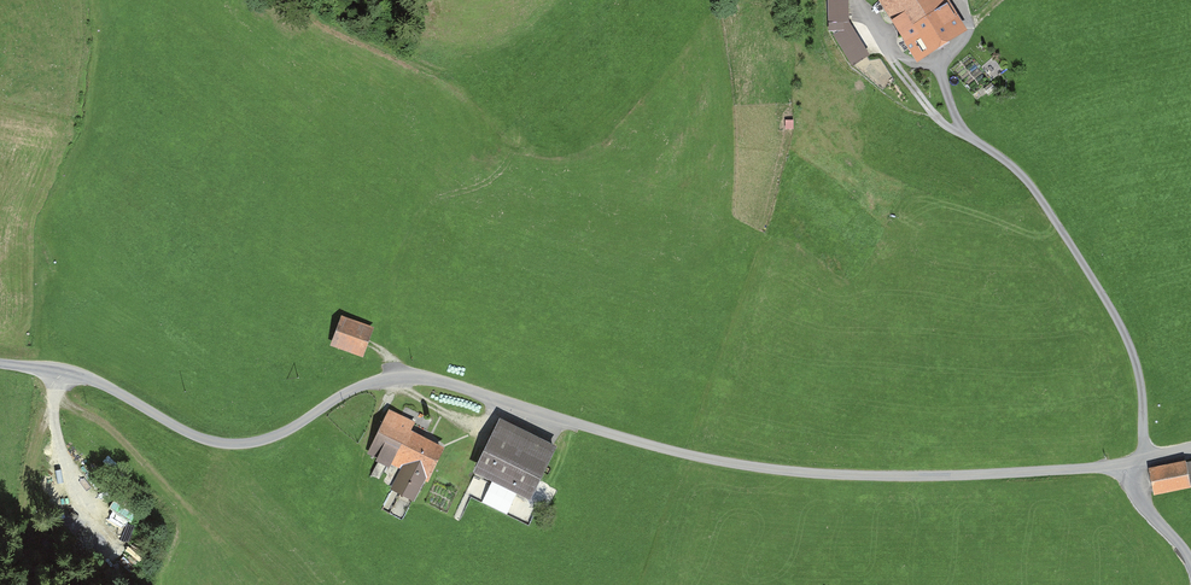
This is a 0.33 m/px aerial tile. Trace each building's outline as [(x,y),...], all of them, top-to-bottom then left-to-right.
[(835,22),(852,21),(851,0),(834,0),(835,22)] [(918,56),(961,29),(943,0),(884,0),(918,56)] [(376,334),(346,323),(337,349),(367,360),(376,334)] [(410,421),(391,412),(372,452),(404,468),(394,488),(414,497),(439,446),(405,430),(410,421)] [(562,448),(506,421),(481,474),(537,501),(562,448)] [(1153,470),(1157,491),(1187,485),(1182,464),(1153,470)]
